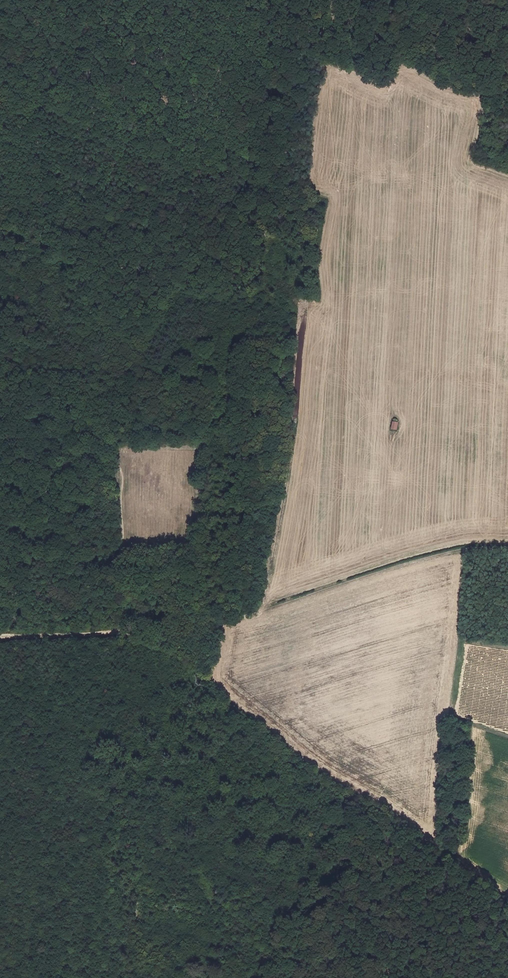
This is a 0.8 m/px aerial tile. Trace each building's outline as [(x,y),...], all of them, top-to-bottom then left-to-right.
[(393,421),(392,428),(399,429),(400,422),(393,421)]
